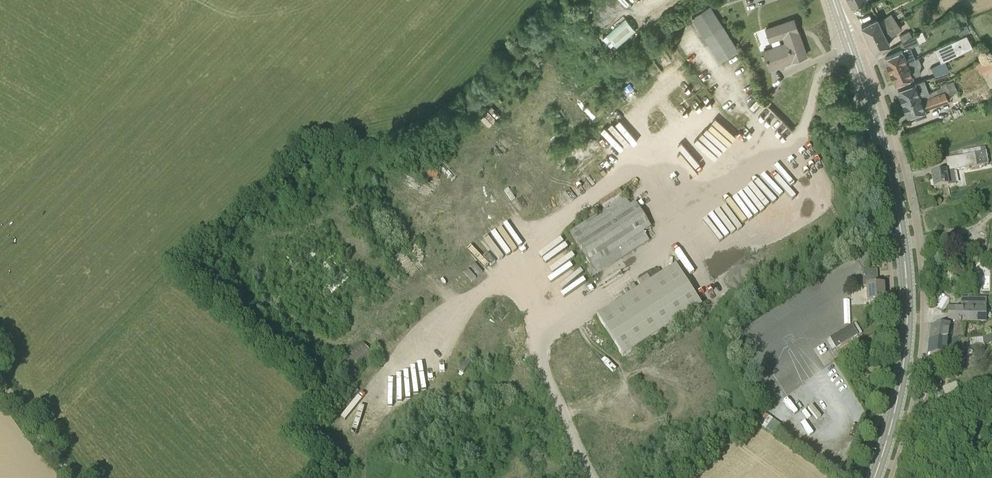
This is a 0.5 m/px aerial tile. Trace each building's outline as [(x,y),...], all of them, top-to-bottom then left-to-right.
[(738,49),(723,25),(710,5),(691,18),(703,38),(704,37),(719,61),(738,49)] [(862,25),(861,26),(869,41),(886,33),(899,24),(891,13),(884,18),(880,21),(878,17),(862,25)] [(626,18),(607,34),(609,37),(617,47),(617,46),(636,30),(626,18)] [(784,42),(762,50),(768,69),(778,65),(777,62),(790,57),(791,60),(802,56),(795,34),(798,32),(794,19),(765,29),(770,42),(782,38),(784,42)] [(961,37),(966,34),(970,32),(966,23),(956,27),(961,37)] [(886,33),(869,41),(875,52),(891,43),(889,40),(891,38),(892,35),(902,28),(899,24),(886,33)] [(903,42),(912,36),(909,31),(900,36),(903,42)] [(961,37),(935,49),(941,62),(942,62),(944,60),(972,47),(966,34),(961,37)] [(900,43),(902,50),(913,46),(919,43),(915,35),(912,36),(903,42),(900,43)] [(902,50),(884,58),(891,73),(908,66),(907,64),(908,64),(907,62),(915,59),(910,47),(902,50)] [(991,60),(991,59),(990,55),(975,65),(978,69),(991,60)] [(908,66),(891,73),(895,82),(896,84),(921,73),(920,72),(919,69),(920,66),(921,64),(920,62),(918,58),(915,59),(907,62),(908,64),(907,64),(908,66)] [(947,72),(942,62),(940,62),(931,68),(934,75),(935,76),(947,72)] [(924,79),(897,90),(903,103),(921,96),(924,95),(929,92),(924,79)] [(921,96),(903,103),(908,116),(914,113),(925,109),(948,101),(946,96),(958,91),(953,80),(947,83),(947,82),(944,83),(941,85),(940,88),(929,92),(924,95),(924,96),(925,99),(922,100),(921,98),(921,96)] [(753,106),(756,109),(763,102),(760,99),(753,106)] [(837,123),(829,127),(832,132),(840,128),(837,123)] [(946,171),(931,175),(933,189),(956,184),(954,171),(989,165),(986,152),(985,147),(980,148),(962,151),(963,156),(946,159),(945,159),(946,171)] [(517,205),(511,195),(505,199),(511,209),(517,205)] [(630,206),(624,197),(570,232),(589,264),(585,267),(592,278),(596,275),(597,276),(649,242),(644,233),(651,229),(634,203),(630,206)] [(752,223),(738,200),(707,220),(721,242),(752,223)] [(466,273),(475,282),(485,271),(476,262),(466,273)] [(623,358),(702,307),(676,266),(596,317),(623,358)] [(876,269),(863,270),(863,287),(866,287),(867,302),(884,301),(884,298),(885,298),(885,293),(884,293),(884,285),(877,285),(876,269)] [(330,297),(350,278),(344,271),(324,290),(330,297)] [(949,307),(948,322),(965,323),(965,322),(986,322),(986,308),(986,299),(961,298),(961,308),(949,307)] [(478,311),(474,319),(486,325),(492,313),(478,305),(476,310),(478,311)] [(966,323),(965,323),(948,322),(948,327),(930,330),(930,336),(929,345),(938,344),(938,342),(960,339),(964,339),(966,323)] [(836,349),(858,335),(852,325),(829,339),(836,349)] [(478,331),(475,334),(483,341),(486,338),(478,331)] [(984,345),(991,342),(988,334),(982,337),(984,345)] [(929,345),(927,357),(932,357),(951,355),(952,355),(952,356),(953,358),(956,360),(963,359),(965,357),(966,353),(959,354),(960,339),(938,342),(938,344),(929,345)] [(442,364),(460,344),(456,341),(438,360),(442,364)] [(350,374),(372,354),(361,343),(340,363),(350,374)] [(767,423),(772,416),(768,413),(763,421),(767,423)]
